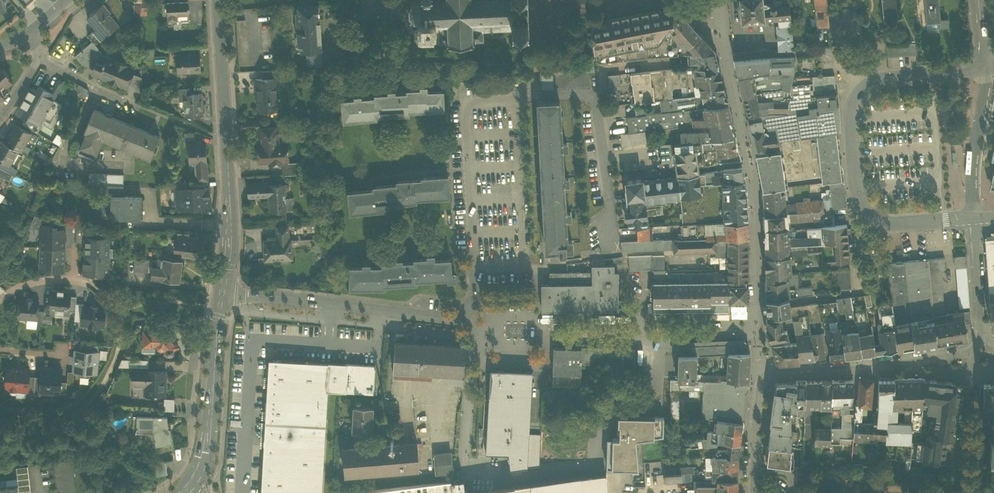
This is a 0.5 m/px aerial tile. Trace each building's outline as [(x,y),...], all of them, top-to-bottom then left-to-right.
[(119,0),(106,0),(103,3),(111,11),(109,13),(112,16),(120,9),(120,5),(120,1),(119,0)] [(449,44),(452,43),(452,41),(455,40),(456,42),(467,42),(466,40),(470,40),(470,43),(473,43),(473,39),(476,39),(476,38),(482,38),(482,40),(483,40),(483,38),(485,38),(485,36),(483,36),(483,30),(491,29),(491,30),(493,30),(493,28),(501,27),(501,29),(503,29),(503,27),(511,27),(511,28),(512,28),(512,31),(529,30),(528,0),(413,0),(414,1),(411,5),(409,4),(409,6),(410,6),(410,11),(409,11),(410,13),(411,12),(415,15),(413,18),(415,19),(417,17),(419,19),(419,20),(422,20),(423,39),(422,39),(422,41),(423,41),(424,41),(431,40),(431,41),(432,41),(432,40),(439,40),(439,41),(441,41),(440,40),(446,40),(446,41),(449,40),(449,44)] [(778,24),(791,23),(789,0),(782,0),(783,5),(771,6),(771,3),(768,4),(766,2),(762,2),(762,0),(740,0),(742,21),(742,22),(743,22),(743,21),(763,19),(763,20),(764,20),(764,19),(778,18),(778,24)] [(827,0),(815,0),(817,26),(829,25),(828,12),(827,0)] [(884,18),(897,16),(895,0),(882,0),(884,18)] [(925,6),(925,10),(926,22),(940,21),(940,19),(938,0),(924,0),(925,6)] [(147,14),(147,2),(133,2),(133,11),(140,11),(140,14),(147,14)] [(166,3),(167,21),(177,20),(177,15),(189,15),(189,10),(190,10),(190,6),(188,6),(188,2),(166,3)] [(97,28),(104,36),(119,24),(112,16),(109,13),(111,11),(103,3),(87,16),(97,28)] [(301,44),(301,50),(306,50),(311,50),(322,49),(321,35),(321,27),(321,26),(319,9),(319,4),(308,5),(298,5),(298,11),(293,12),(294,19),(296,19),(297,25),(306,24),(306,27),(306,30),(297,31),(298,37),(295,37),(296,45),(301,44)] [(130,16),(120,5),(120,9),(112,16),(119,24),(119,25),(130,16)] [(829,25),(830,38),(842,37),(839,10),(828,12),(829,25)] [(671,37),(674,35),(669,29),(682,17),(678,12),(675,11),(661,14),(661,12),(640,16),(646,44),(675,42),(671,37)] [(634,17),(640,16),(640,13),(609,18),(610,21),(611,21),(620,19),(630,18),(634,17)] [(646,45),(646,44),(640,16),(634,17),(630,18),(620,19),(611,21),(610,21),(606,22),(591,25),(593,42),(595,58),(595,59),(596,62),(619,60),(625,59),(624,48),(623,48),(638,45),(646,45)] [(674,35),(682,44),(685,48),(700,35),(684,16),(682,17),(669,29),(674,35)] [(248,36),(247,18),(235,19),(236,36),(248,36)] [(948,18),(940,19),(940,21),(940,27),(949,26),(948,18)] [(793,49),(791,23),(778,24),(778,25),(780,49),(779,49),(780,50),(793,49)] [(93,41),(95,44),(104,36),(97,28),(88,35),(93,41)] [(673,55),(688,53),(694,52),(694,53),(715,52),(700,35),(685,48),(682,44),(670,45),(651,47),(652,57),(670,55),(673,55)] [(82,63),(93,68),(96,60),(104,64),(107,55),(105,54),(102,51),(95,44),(93,41),(85,47),(75,55),(82,63)] [(887,45),(888,57),(909,55),(908,43),(887,45)] [(637,48),(638,58),(652,57),(651,47),(646,47),(637,48)] [(141,49),(141,58),(155,57),(154,49),(141,49)] [(322,49),(311,50),(306,50),(308,67),(313,67),(323,66),(322,49)] [(718,62),(715,52),(694,53),(694,52),(688,53),(689,62),(694,61),(697,59),(698,66),(718,62)] [(176,55),(177,73),(201,71),(200,54),(176,55)] [(131,65),(107,55),(104,64),(99,75),(128,87),(133,73),(128,71),(131,65)] [(751,59),(737,60),(738,66),(735,66),(738,77),(751,74),(761,72),(767,71),(767,75),(793,77),(795,71),(794,71),(794,56),(780,57),(769,58),(751,59)] [(593,58),(558,60),(559,71),(594,70),(593,58)] [(99,75),(104,64),(96,60),(93,68),(92,72),(99,75)] [(704,66),(694,67),(696,79),(697,79),(698,84),(699,84),(701,95),(724,91),(723,81),(722,81),(721,72),(720,72),(719,69),(705,70),(704,66)] [(1,100),(5,96),(1,92),(13,81),(8,76),(10,75),(4,68),(2,70),(0,67),(0,99),(1,100)] [(687,96),(701,95),(699,84),(698,84),(697,79),(696,79),(694,67),(674,69),(650,71),(652,85),(653,85),(655,100),(669,99),(673,98),(672,90),(674,87),(686,86),(687,96)] [(262,71),(262,78),(276,78),(275,70),(262,71)] [(635,102),(655,100),(653,85),(652,85),(650,71),(639,72),(630,73),(631,83),(632,83),(633,93),(634,93),(635,102)] [(782,88),(790,90),(793,77),(767,75),(767,71),(761,72),(751,74),(755,90),(771,86),(782,86),(782,88)] [(540,72),(541,89),(553,88),(552,72),(540,72)] [(128,87),(142,92),(142,86),(142,77),(133,73),(128,87)] [(608,75),(609,86),(621,85),(620,74),(608,75)] [(738,77),(742,94),(755,91),(755,90),(751,74),(738,77)] [(817,83),(818,89),(835,87),(834,74),(812,76),(814,83),(817,83)] [(260,88),(261,111),(278,110),(276,78),(262,78),(256,79),(256,88),(260,88)] [(53,89),(58,92),(63,82),(58,79),(53,89)] [(30,87),(25,96),(57,114),(59,110),(62,105),(62,104),(53,100),(56,95),(51,92),(40,86),(37,91),(30,87)] [(408,89),(408,92),(409,110),(444,108),(443,90),(427,91),(427,86),(421,86),(421,89),(408,89)] [(88,89),(83,87),(81,90),(80,93),(81,95),(86,97),(88,89)] [(409,113),(409,110),(408,92),(395,93),(394,90),(389,90),(389,93),(376,94),(376,97),(376,114),(409,113)] [(727,102),(724,91),(701,95),(687,96),(673,98),(669,99),(671,111),(692,108),(727,102)] [(184,95),(185,115),(203,114),(203,111),(205,111),(205,104),(202,104),(202,93),(191,94),(184,94),(184,95)] [(757,100),(756,93),(742,96),(747,116),(760,113),(757,100)] [(759,153),(767,152),(770,151),(780,150),(778,141),(836,132),(839,131),(836,93),(788,98),(788,113),(760,113),(747,116),(755,154),(759,153)] [(377,117),(376,114),(376,97),(361,98),(361,95),(355,95),(356,98),(342,100),(344,120),(377,117)] [(20,106),(23,107),(21,109),(21,111),(22,116),(25,118),(25,117),(41,127),(45,120),(51,123),(56,114),(57,114),(25,96),(20,106)] [(760,113),(788,113),(788,100),(757,100),(760,113)] [(542,103),(543,129),(560,128),(559,102),(542,103)] [(730,118),(727,102),(692,108),(671,111),(673,127),(695,124),(708,122),(731,119),(731,118),(730,118)] [(77,154),(94,161),(103,139),(150,158),(160,136),(132,125),(109,115),(94,109),(85,131),(87,132),(77,154)] [(627,117),(629,133),(645,130),(652,130),(673,127),(671,111),(656,113),(627,117)] [(25,117),(25,118),(22,123),(38,132),(41,127),(25,117)] [(735,136),(731,119),(708,122),(709,131),(709,139),(710,139),(735,136)] [(243,121),(243,129),(259,128),(263,127),(263,120),(243,121)] [(695,124),(696,132),(709,131),(708,122),(695,124)] [(15,125),(5,142),(18,149),(21,151),(31,134),(15,125)] [(270,161),(270,164),(283,163),(284,163),(284,160),(289,160),(288,143),(280,143),(279,126),(263,127),(259,128),(259,135),(263,135),(264,148),(258,148),(259,162),(270,161)] [(543,129),(545,164),(562,163),(561,148),(567,148),(567,142),(561,142),(560,128),(543,129)] [(621,134),(622,145),(647,142),(645,130),(629,133),(621,134)] [(680,133),(681,142),(700,140),(709,139),(709,131),(696,132),(680,133)] [(56,132),(51,140),(58,144),(62,136),(56,132)] [(760,178),(761,184),(785,180),(821,176),(841,173),(839,153),(836,132),(778,141),(780,150),(770,151),(771,154),(767,154),(767,152),(759,153),(762,178),(760,178)] [(709,139),(700,140),(701,149),(703,165),(714,164),(718,162),(719,162),(719,161),(736,159),(736,160),(740,159),(735,136),(710,139),(709,139)] [(18,149),(5,142),(2,140),(0,143),(0,159),(9,165),(18,149)] [(676,161),(677,168),(697,166),(695,151),(696,151),(699,149),(701,149),(700,140),(681,142),(674,143),(675,153),(676,161)] [(199,174),(207,174),(206,162),(207,161),(206,143),(196,144),(196,146),(189,147),(189,149),(188,149),(188,155),(189,155),(190,160),(198,159),(198,162),(199,174)] [(662,163),(664,162),(676,161),(675,153),(674,143),(671,143),(660,144),(661,148),(659,150),(661,152),(661,155),(660,157),(662,159),(662,163)] [(13,173),(15,174),(18,169),(9,165),(0,159),(0,167),(13,173)] [(283,163),(284,175),(300,174),(299,162),(289,162),(289,160),(284,160),(284,163),(283,163)] [(677,168),(676,161),(664,162),(665,170),(666,170),(666,168),(676,167),(677,168)] [(545,164),(547,198),(564,197),(563,183),(569,182),(568,177),(563,177),(562,163),(545,164)] [(698,172),(697,166),(677,168),(678,175),(698,172)] [(13,173),(0,167),(0,176),(9,180),(13,173)] [(724,174),(725,181),(744,179),(742,168),(723,170),(724,174)] [(705,171),(705,172),(706,182),(722,181),(725,181),(724,174),(714,175),(713,170),(705,171)] [(625,189),(627,209),(627,212),(647,210),(646,202),(680,198),(681,198),(681,196),(701,194),(700,184),(706,183),(706,182),(705,172),(698,173),(698,172),(678,175),(678,176),(654,178),(643,180),(645,196),(627,198),(626,189),(625,189)] [(89,185),(123,186),(124,174),(89,173),(89,185)] [(842,180),(841,173),(821,176),(822,182),(829,181),(842,180)] [(398,180),(398,184),(400,202),(416,200),(416,197),(449,196),(448,175),(423,177),(423,179),(398,180)] [(625,181),(626,189),(627,198),(645,196),(643,180),(643,178),(625,181)] [(680,198),(682,224),(747,220),(747,212),(748,212),(747,205),(746,197),(747,197),(747,195),(747,194),(747,192),(747,191),(747,190),(746,188),(746,187),(745,187),(744,179),(725,181),(722,181),(706,182),(706,183),(700,184),(701,194),(681,196),(681,198),(680,198)] [(785,187),(785,180),(761,184),(763,190),(785,187)] [(843,187),(842,180),(829,181),(830,189),(843,187)] [(177,183),(177,190),(187,189),(187,188),(193,188),(193,182),(177,183)] [(248,183),(249,197),(269,196),(269,185),(264,186),(264,182),(248,183)] [(269,196),(270,211),(286,210),(285,197),(285,184),(269,185),(269,196)] [(400,204),(400,202),(398,184),(374,186),(374,189),(349,191),(351,212),(385,208),(385,205),(400,204)] [(112,186),(111,196),(123,196),(123,186),(112,186)] [(189,198),(189,206),(210,205),(209,187),(206,187),(193,188),(187,188),(187,189),(187,197),(187,198),(189,198)] [(765,214),(786,212),(786,205),(784,195),(787,194),(785,187),(763,190),(762,190),(765,214)] [(830,189),(833,208),(834,208),(845,206),(843,187),(830,189)] [(178,207),(189,206),(189,198),(187,198),(187,197),(187,189),(177,190),(178,207)] [(142,197),(123,196),(111,196),(110,216),(131,216),(131,219),(141,219),(142,205),(142,197)] [(285,197),(286,210),(295,209),(294,197),(285,197)] [(547,198),(549,233),(566,232),(565,217),(570,217),(570,211),(565,211),(564,197),(547,198)] [(796,204),(786,205),(786,212),(811,210),(824,209),(823,200),(810,201),(809,198),(803,198),(804,202),(796,203),(796,204)] [(822,215),(823,226),(834,225),(834,208),(833,208),(824,209),(811,210),(786,212),(787,222),(813,219),(813,216),(822,215)] [(765,214),(766,229),(787,227),(787,222),(786,212),(765,214)] [(30,228),(40,228),(44,225),(50,225),(50,218),(35,215),(30,228)] [(649,225),(647,215),(628,218),(628,219),(629,227),(637,226),(649,225)] [(813,219),(814,227),(822,226),(823,226),(822,215),(813,216),(813,219)] [(680,224),(681,239),(748,236),(747,220),(682,224),(680,224)] [(823,226),(822,226),(823,242),(828,241),(835,241),(848,240),(847,224),(834,225),(823,226)] [(41,246),(59,247),(63,247),(63,240),(66,238),(66,232),(63,230),(54,229),(54,225),(50,225),(44,225),(40,228),(40,236),(41,237),(41,246)] [(277,235),(277,240),(289,239),(289,225),(276,226),(277,235)] [(788,232),(769,233),(769,239),(765,238),(765,245),(789,244),(823,242),(822,226),(814,227),(794,229),(794,232),(788,232)] [(651,240),(650,227),(637,228),(637,240),(651,240)] [(188,256),(203,258),(205,241),(197,240),(197,237),(192,236),(189,235),(190,232),(178,232),(175,248),(183,249),(182,255),(188,256)] [(566,239),(566,232),(549,233),(550,250),(559,250),(560,254),(567,254),(567,249),(572,249),(572,239),(566,239)] [(728,254),(728,269),(748,271),(748,236),(681,239),(674,239),(673,239),(673,247),(674,252),(717,250),(728,250),(728,254)] [(85,237),(85,255),(109,256),(109,248),(110,238),(85,237)] [(990,301),(993,300),(993,238),(985,239),(990,301)] [(292,239),(289,239),(277,240),(267,240),(264,240),(265,257),(265,260),(293,259),(292,239)] [(621,241),(622,250),(673,247),(673,239),(651,240),(637,240),(621,241)] [(835,241),(836,261),(849,260),(848,240),(835,241)] [(765,245),(765,256),(789,255),(789,248),(789,244),(765,245)] [(59,253),(59,247),(41,246),(41,263),(44,263),(44,269),(64,270),(65,253),(59,253)] [(652,254),(628,255),(630,268),(652,267),(652,255),(652,254)] [(765,256),(766,275),(792,273),(790,254),(789,255),(765,256)] [(99,274),(108,274),(109,256),(85,255),(84,274),(99,274)] [(415,259),(415,262),(416,279),(451,277),(450,259),(434,260),(434,255),(428,255),(428,258),(415,259)] [(665,255),(652,255),(652,267),(652,269),(655,269),(664,269),(665,269),(665,267),(665,255)] [(956,268),(967,267),(966,255),(954,256),(955,268),(956,268)] [(605,258),(605,264),(614,264),(617,264),(624,264),(622,256),(605,258)] [(933,313),(933,316),(945,314),(941,269),(945,269),(945,263),(944,257),(928,259),(931,290),(933,313)] [(547,292),(548,306),(618,305),(617,271),(614,271),(614,264),(605,264),(605,258),(592,260),(591,260),(591,272),(550,273),(550,284),(550,292),(547,292)] [(134,271),(152,272),(152,267),(153,260),(135,259),(134,271)] [(162,280),(178,282),(181,265),(181,261),(165,259),(165,260),(164,269),(163,271),(162,279),(162,280)] [(383,263),(383,266),(384,283),(417,282),(416,279),(415,262),(402,262),(402,259),(396,260),(396,263),(383,263)] [(928,259),(905,261),(908,292),(931,290),(928,259)] [(890,294),(908,292),(905,261),(887,263),(889,287),(889,286),(890,294)] [(384,286),(384,283),(383,266),(370,266),(370,263),(364,263),(364,266),(351,266),(350,287),(384,286)] [(151,278),(162,279),(163,271),(152,267),(152,272),(151,278)] [(970,308),(967,267),(956,268),(959,309),(970,308)] [(655,282),(712,282),(712,272),(665,273),(664,269),(655,269),(655,282)] [(748,279),(748,271),(728,269),(728,275),(728,279),(729,279),(748,279)] [(838,270),(839,289),(840,289),(851,288),(850,269),(838,270)] [(712,271),(712,272),(712,282),(729,281),(729,279),(728,279),(728,275),(727,275),(726,275),(723,275),(723,273),(722,273),(719,273),(719,271),(718,271),(712,271)] [(766,282),(766,300),(789,297),(813,294),(812,286),(798,287),(797,273),(792,273),(766,275),(766,281),(766,282)] [(729,279),(729,281),(729,295),(729,302),(731,302),(748,301),(749,301),(748,283),(748,279),(729,279)] [(653,282),(653,302),(653,304),(710,303),(710,295),(729,295),(729,281),(712,282),(655,282),(653,282)] [(547,292),(547,284),(541,285),(542,311),(618,309),(618,305),(548,306),(547,292)] [(50,312),(69,314),(69,311),(71,296),(71,292),(64,291),(64,290),(58,290),(58,291),(52,290),(50,312)] [(931,290),(908,292),(912,320),(919,319),(919,320),(917,321),(918,323),(934,321),(933,316),(933,313),(931,290)] [(911,321),(912,320),(908,292),(890,294),(892,303),(895,323),(895,327),(903,326),(911,324),(911,321)] [(863,295),(865,308),(866,307),(871,307),(869,294),(863,295)] [(729,302),(729,295),(710,295),(710,303),(653,304),(653,302),(651,302),(651,313),(653,314),(729,313),(731,312),(731,305),(731,302),(729,302)] [(862,355),(859,334),(856,332),(856,331),(854,313),(853,311),(851,296),(836,298),(836,301),(837,301),(838,312),(845,311),(847,321),(840,322),(840,327),(845,357),(862,355)] [(18,318),(38,319),(38,310),(39,301),(33,301),(33,299),(26,299),(26,300),(20,300),(18,318)] [(824,327),(824,333),(827,333),(827,328),(840,327),(840,322),(838,312),(837,301),(836,301),(821,303),(819,303),(820,317),(821,324),(824,327)] [(790,306),(790,302),(766,305),(766,308),(766,316),(781,314),(791,312),(790,306)] [(807,304),(809,318),(820,317),(819,303),(819,302),(818,302),(807,304)] [(84,304),(76,303),(75,311),(75,320),(82,321),(83,307),(84,304)] [(898,350),(898,349),(895,327),(895,323),(892,303),(892,304),(880,306),(883,323),(876,324),(880,343),(881,352),(898,350)] [(814,359),(812,345),(811,346),(809,333),(811,333),(809,318),(807,304),(790,306),(791,312),(794,325),(795,334),(796,341),(799,360),(814,359)] [(89,326),(96,327),(96,325),(104,326),(106,309),(98,308),(98,306),(91,306),(91,307),(83,307),(82,321),(81,324),(89,324),(89,326)] [(865,328),(866,333),(872,332),(866,309),(853,311),(854,313),(856,331),(858,330),(858,329),(865,328)] [(970,310),(963,311),(963,316),(964,316),(965,323),(971,322),(970,310)] [(964,323),(965,323),(964,316),(963,316),(963,311),(960,312),(945,314),(933,316),(934,321),(936,339),(965,334),(964,323)] [(788,336),(788,335),(787,329),(783,329),(782,325),(781,314),(766,316),(767,329),(770,339),(781,337),(788,336)] [(915,347),(922,346),(921,343),(929,340),(936,339),(934,321),(918,323),(917,321),(919,320),(919,319),(912,320),(911,321),(911,324),(914,347),(915,347)] [(967,339),(965,323),(964,323),(965,334),(936,339),(936,343),(966,339),(967,339)] [(898,349),(914,347),(911,324),(903,326),(895,327),(898,349)] [(147,333),(156,333),(158,331),(162,331),(162,325),(144,325),(144,333),(147,333)] [(787,329),(788,335),(795,334),(794,325),(786,326),(787,329)] [(830,358),(845,357),(840,327),(827,328),(827,333),(830,358)] [(168,354),(171,354),(173,352),(173,350),(177,346),(171,340),(168,340),(168,334),(166,331),(162,331),(158,331),(156,333),(147,333),(146,335),(145,342),(148,344),(157,344),(158,347),(161,349),(164,348),(166,349),(166,352),(168,354)] [(872,332),(866,333),(859,334),(862,355),(876,353),(875,344),(873,332),(872,332)] [(822,333),(811,334),(812,345),(814,359),(825,359),(822,333)] [(67,350),(68,341),(54,339),(53,348),(67,350)] [(393,369),(464,374),(466,346),(434,344),(395,341),(393,369)] [(799,360),(796,341),(782,342),(771,343),(776,359),(780,361),(799,360)] [(744,342),(729,343),(730,353),(746,352),(744,342)] [(700,354),(717,353),(717,343),(699,344),(700,354)] [(729,353),(730,353),(729,343),(717,343),(717,353),(729,353)] [(697,354),(700,354),(699,344),(696,344),(683,345),(678,349),(679,355),(697,354)] [(554,348),(553,370),(570,370),(581,371),(581,363),(582,349),(554,348)] [(80,376),(90,377),(90,373),(96,373),(98,351),(97,351),(80,350),(76,349),(74,371),(80,372),(80,376)] [(581,363),(597,363),(598,349),(582,349),(581,363)] [(618,350),(598,349),(597,363),(617,364),(618,350)] [(634,350),(618,350),(617,364),(633,364),(634,350)] [(727,375),(722,375),(721,379),(727,379),(742,380),(747,380),(749,381),(750,352),(746,352),(730,353),(729,353),(727,375)] [(678,379),(695,380),(695,376),(697,376),(697,374),(697,354),(679,355),(678,379)] [(119,366),(137,367),(137,359),(122,359),(119,366)] [(149,359),(137,359),(137,367),(149,367),(149,360),(149,359)] [(328,391),(374,393),(376,365),(269,359),(261,492),(322,492),(328,391)] [(41,391),(60,393),(61,381),(62,371),(51,370),(51,367),(42,366),(41,377),(40,391),(41,391)] [(27,390),(28,390),(29,375),(30,368),(12,367),(8,370),(7,384),(10,389),(27,390)] [(527,466),(529,433),(532,371),(490,369),(489,394),(486,452),(508,454),(510,469),(527,466)] [(154,394),(165,395),(165,371),(133,370),(132,386),(133,386),(133,384),(143,384),(144,386),(146,386),(145,394),(146,394),(146,393),(155,394),(154,394)] [(581,386),(581,383),(569,382),(570,370),(553,370),(553,385),(581,386)] [(581,371),(570,370),(569,382),(581,383),(581,377),(581,371)] [(27,393),(34,394),(36,376),(29,375),(28,390),(27,390),(27,393)] [(679,389),(703,389),(704,380),(701,380),(695,380),(678,379),(670,379),(670,388),(679,389)] [(703,389),(703,395),(742,397),(742,389),(744,389),(745,388),(746,387),(747,385),(747,380),(742,380),(727,379),(721,379),(721,381),(713,380),(704,380),(703,389)] [(841,409),(841,405),(849,405),(851,405),(853,389),(853,379),(832,380),(831,407),(831,409),(841,409)] [(860,379),(857,406),(865,406),(872,407),(873,379),(860,379)] [(872,437),(885,438),(887,421),(887,409),(891,409),(892,393),(893,393),(894,379),(893,379),(879,379),(877,407),(874,407),(874,412),(873,424),(872,437)] [(905,422),(912,422),(912,429),(921,430),(922,409),(923,404),(922,404),(925,379),(914,379),(904,379),(894,379),(893,393),(892,393),(891,409),(887,409),(887,421),(898,422),(899,412),(906,412),(905,422)] [(922,404),(923,404),(928,404),(927,411),(936,412),(935,425),(933,425),(932,435),(926,435),(925,442),(911,440),(910,456),(939,460),(943,461),(943,460),(944,460),(947,439),(954,439),(956,419),(955,419),(956,410),(958,411),(961,384),(956,384),(956,383),(950,382),(925,379),(922,404)] [(796,382),(796,407),(805,407),(805,405),(806,380),(796,380),(796,382)] [(809,406),(813,406),(815,380),(806,380),(805,405),(809,406)] [(813,406),(820,406),(822,380),(815,380),(813,406)] [(832,380),(822,380),(820,406),(831,407),(832,380)] [(777,383),(776,390),(772,421),(771,428),(790,431),(790,415),(790,414),(790,411),(790,407),(796,407),(796,382),(777,383)] [(984,384),(984,406),(993,406),(993,384),(984,384)] [(679,389),(670,388),(670,399),(679,399),(679,389)] [(703,395),(703,403),(741,405),(742,397),(703,395)] [(164,410),(174,411),(175,398),(164,398),(164,410)] [(670,416),(670,418),(676,417),(678,417),(679,399),(670,399),(670,416)] [(740,421),(741,405),(703,403),(702,416),(702,418),(703,418),(709,418),(709,417),(718,418),(726,419),(740,421)] [(865,411),(865,406),(857,406),(856,405),(855,413),(855,422),(860,422),(861,418),(864,418),(865,416),(866,411),(865,411)] [(353,431),(371,432),(373,407),(355,406),(353,431)] [(841,427),(834,426),(834,443),(840,443),(840,437),(853,438),(853,437),(855,422),(855,413),(841,412),(841,427)] [(612,467),(632,468),(632,463),(638,463),(636,439),(664,435),(664,416),(655,416),(620,415),(619,425),(624,425),(624,430),(619,430),(619,438),(612,438),(612,460),(612,467)] [(154,433),(156,446),(173,443),(170,429),(169,429),(167,417),(155,416),(155,417),(137,416),(137,428),(153,428),(154,433)] [(709,418),(707,439),(707,441),(717,441),(718,430),(718,418),(709,417),(709,418)] [(232,425),(231,430),(238,431),(240,419),(230,418),(229,425),(232,425)] [(718,430),(725,431),(726,419),(718,418),(718,430)] [(740,421),(726,419),(725,431),(741,432),(743,421),(740,421)] [(912,429),(912,422),(905,422),(898,422),(887,421),(885,438),(899,439),(899,443),(897,458),(910,459),(910,456),(911,440),(912,429)] [(853,437),(872,440),(872,437),(873,424),(860,422),(855,422),(853,437)] [(817,442),(830,443),(830,426),(828,426),(818,426),(815,426),(814,439),(814,442),(817,442)] [(797,432),(790,431),(771,428),(769,444),(789,447),(789,443),(798,443),(798,437),(797,432)] [(718,430),(717,441),(725,441),(727,442),(740,442),(741,432),(725,431),(718,430)] [(529,433),(527,466),(539,465),(541,434),(529,433)] [(690,439),(691,447),(704,446),(703,440),(703,438),(690,439)] [(343,448),(345,473),(420,467),(418,442),(343,448)] [(793,448),(789,447),(769,444),(767,459),(767,462),(792,465),(794,455),(792,455),(793,448)] [(727,449),(727,455),(738,455),(739,445),(727,445),(727,449)] [(702,449),(702,456),(705,456),(712,455),(716,455),(716,449),(715,448),(702,449)] [(452,453),(435,454),(436,472),(453,471),(452,453)] [(716,455),(712,455),(712,468),(738,468),(738,455),(727,455),(716,455)] [(169,473),(166,459),(154,461),(156,475),(169,473)] [(738,468),(712,468),(712,475),(713,480),(717,480),(737,480),(738,468)] [(664,474),(665,482),(682,481),(682,474),(682,473),(680,473),(664,474)] [(513,492),(607,492),(606,475),(513,486),(513,492)] [(465,492),(464,479),(456,480),(430,483),(358,492),(466,492),(465,492)] [(717,482),(697,483),(697,485),(694,486),(695,492),(717,492),(717,482)] [(717,482),(717,492),(737,492),(737,482),(717,482)] [(7,485),(8,492),(20,492),(19,491),(19,485),(18,484),(7,485)]
